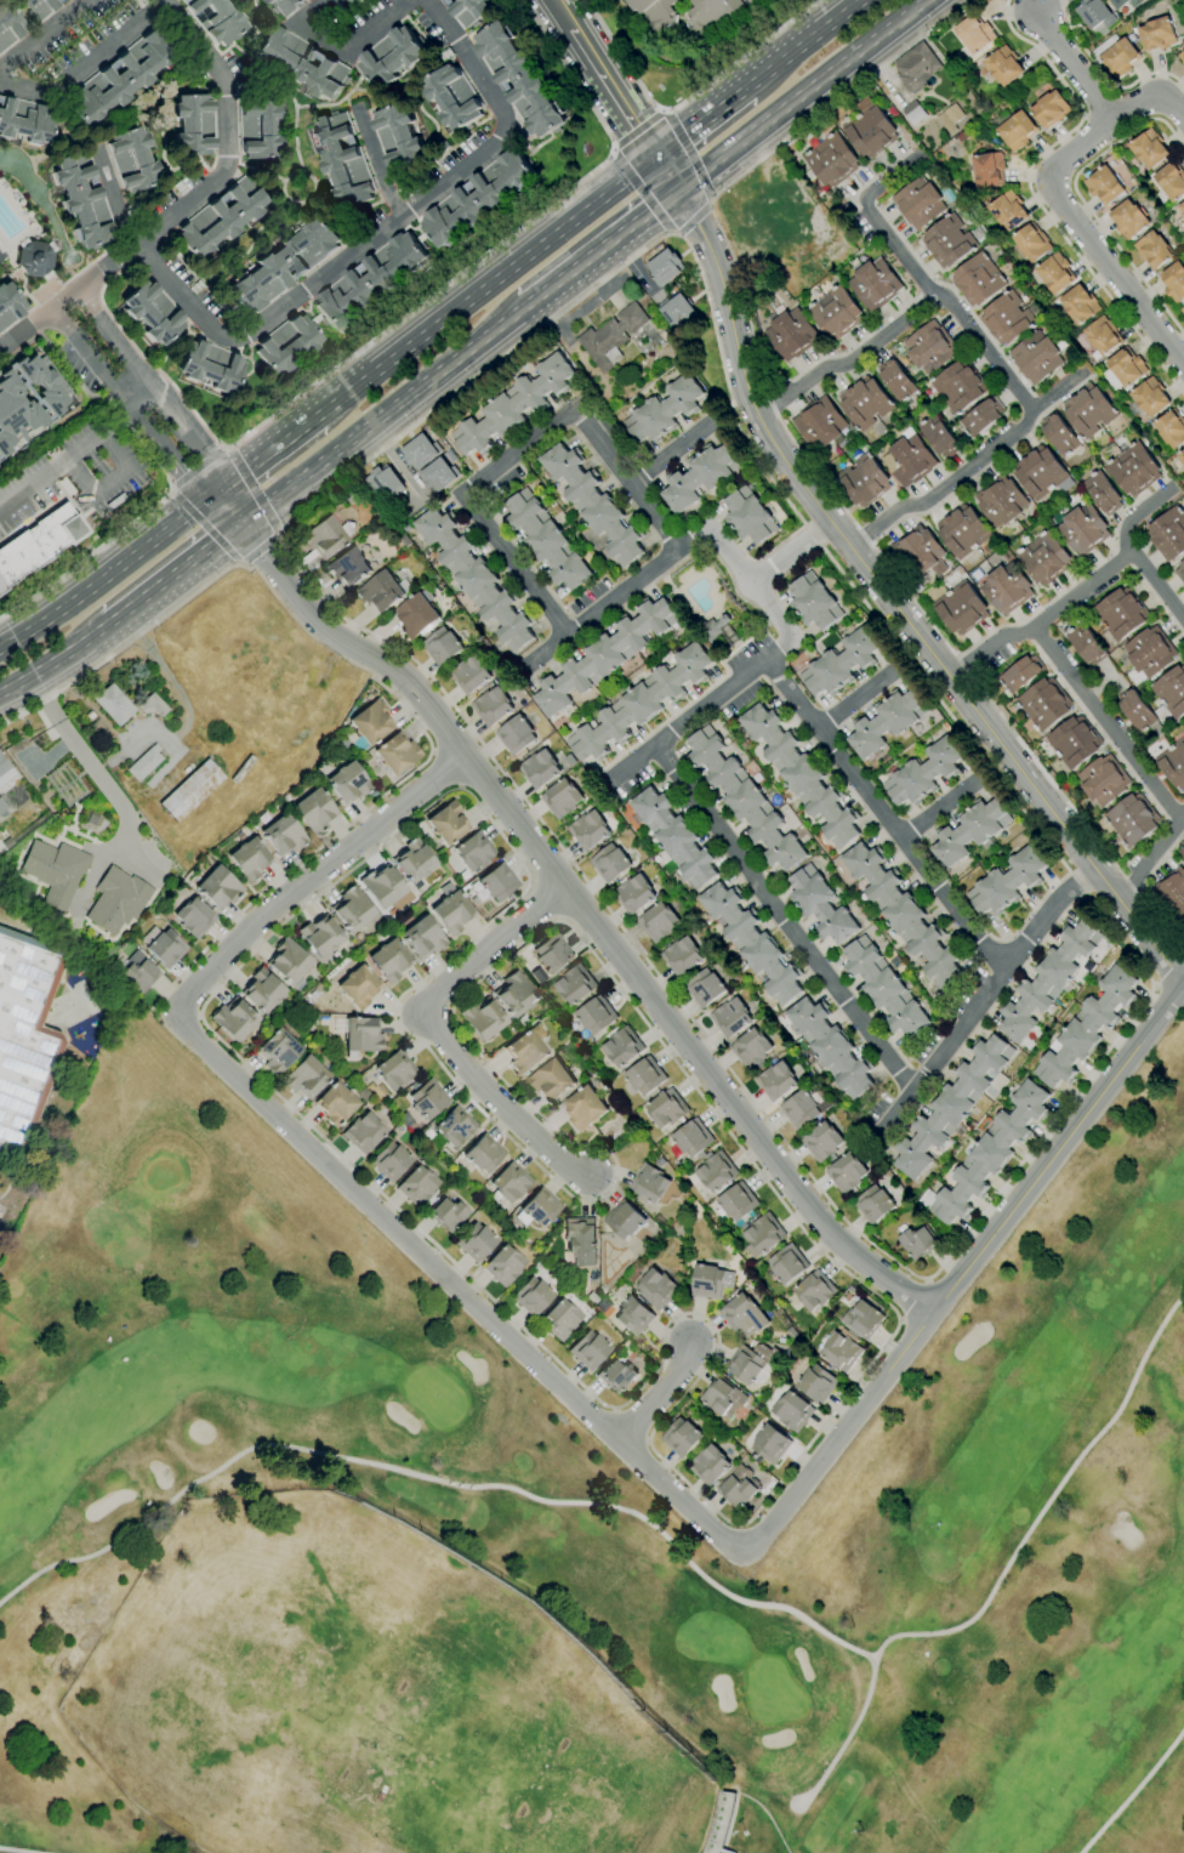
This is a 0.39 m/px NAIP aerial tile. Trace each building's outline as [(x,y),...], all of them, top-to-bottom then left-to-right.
[(28,11),(19,0),(66,0),(39,22),(34,16),(32,18),(25,12),(28,11)] [(220,49),(180,0),(222,0),(229,8),(234,6),(237,10),(238,10),(245,18),(241,21),(246,27),(220,49)] [(272,7),(266,0),(307,0),(284,18),(279,12),(275,16),(271,8),(272,7)] [(465,29),(441,0),(488,0),(485,1),(493,10),(480,19),(479,18),(465,29)] [(637,12),(627,0),(681,0),(672,6),(677,12),(676,13),(678,16),(674,18),(673,27),(660,38),(639,10),(637,12)] [(691,1),(693,0),(759,0),(755,4),(756,6),(748,11),(745,6),(740,11),(741,13),(729,23),(727,19),(700,41),(690,28),(691,19),(694,17),(690,12),(696,7),(691,1)] [(1095,37),(1116,22),(1100,0),(1086,0),(1074,9),(1095,37)] [(1141,0),(1109,0),(1117,11),(1126,3),(1131,9),(1142,1),(1141,0)] [(23,33),(0,51),(0,7),(6,2),(25,27),(21,30),(23,33)] [(973,56),(960,39),(961,38),(954,29),(973,13),(983,25),(986,22),(992,30),(991,32),(996,38),(973,56)] [(1145,52),(1138,29),(1146,27),(1145,23),(1168,16),(1177,44),(1169,46),(1169,47),(1160,51),(1159,47),(1145,52)] [(536,141),(474,45),(479,41),(477,36),(501,21),(505,27),(508,24),(516,36),(513,39),(512,40),(516,47),(518,45),(522,50),(523,51),(525,50),(533,63),(530,66),(539,78),(541,76),(548,89),(543,91),(547,97),(551,96),(553,100),(554,100),(557,102),(564,113),(562,115),(567,121),(536,141)] [(378,90),(359,64),(364,61),(362,57),(399,27),(402,30),(406,25),(426,51),(420,57),(422,59),(420,61),(422,63),(414,70),(411,68),(410,68),(406,64),(395,73),(399,78),(397,80),(399,83),(392,89),(389,85),(388,86),(386,84),(378,90)] [(84,127),(63,101),(81,86),(156,27),(178,55),(171,61),(175,66),(166,72),(163,67),(161,66),(153,72),(158,78),(153,81),(152,80),(141,89),(138,86),(126,96),(129,98),(127,100),(129,101),(119,108),(118,107),(114,103),(102,113),(103,115),(92,124),(91,121),(84,127)] [(319,101),(311,96),(312,92),(311,92),(312,89),(298,81),(297,84),(294,81),(292,85),(284,80),(286,76),(285,76),(286,73),(273,64),(273,66),(272,66),(271,69),(258,63),(261,59),(254,55),(269,27),(274,30),(277,27),(349,70),(346,76),(349,78),(345,85),(342,84),(334,100),(325,95),(323,100),(320,98),(319,101)] [(1117,80),(1103,62),(1099,64),(1091,53),(1115,34),(1121,42),(1132,33),(1135,39),(1131,44),(1139,55),(1138,56),(1140,58),(1129,67),(1132,70),(1125,76),(1123,74),(1117,80)] [(913,95),(912,93),(911,95),(898,76),(900,75),(894,67),(895,66),(893,63),(922,41),(941,67),(932,74),(933,75),(923,83),(926,86),(913,95)] [(1004,87),(1000,80),(997,81),(983,62),(1006,45),(1011,51),(1012,50),(1017,57),(1014,59),(1018,64),(1018,63),(1025,72),(1004,87)] [(1183,67),(1183,49),(1176,54),(1183,67)] [(466,132),(462,129),(456,132),(451,125),(449,127),(448,127),(440,118),(442,116),(442,115),(438,112),(443,108),(440,104),(436,107),(433,102),(432,103),(432,102),(431,103),(423,92),(428,89),(423,81),(450,64),(454,70),(456,68),(483,108),(479,110),(483,115),(469,124),(472,129),(466,132)] [(1046,130),(1030,110),(1038,103),(1037,102),(1048,92),(1051,95),(1057,90),(1072,110),(1064,116),(1065,118),(1057,124),(1055,121),(1046,130)] [(177,157),(177,149),(173,149),(173,147),(172,147),(171,135),(180,135),(178,119),(172,119),(172,104),(176,104),(176,96),(207,95),(207,101),(211,101),(214,148),(210,148),(210,155),(177,157)] [(10,141),(0,139),(0,96),(56,109),(47,144),(40,143),(39,148),(25,146),(27,140),(27,137),(12,133),(10,140),(10,141)] [(872,159),(871,158),(869,159),(865,155),(864,157),(841,127),(861,112),(855,104),(866,96),(872,104),(875,102),(896,130),(894,133),(898,138),(895,140),(896,140),(872,159)] [(241,160),(239,102),(274,101),(274,106),(278,106),(278,109),(280,108),(280,118),(279,118),(280,119),(274,119),(274,136),(279,136),(279,140),(281,140),(281,149),(279,149),(279,152),(277,152),(277,159),(241,160)] [(913,126),(901,112),(915,101),(927,115),(913,126)] [(395,171),(393,165),(389,166),(372,121),(376,120),(375,114),(404,103),(406,110),(410,109),(411,113),(412,112),(417,125),(415,125),(417,131),(415,132),(416,136),(417,135),(419,138),(421,137),(426,152),(422,153),(425,160),(395,171)] [(950,135),(937,118),(955,103),(964,116),(954,125),(957,130),(950,135)] [(1013,153),(996,129),(1023,110),(1038,131),(1028,140),(1029,142),(1013,153)] [(343,209),(341,200),(337,201),(332,192),(334,191),(328,176),(328,175),(326,176),(321,164),(323,163),(321,163),(325,161),(320,147),(317,147),(315,147),(312,136),(312,133),(318,131),(313,121),(329,115),(329,118),(331,116),(330,114),(337,112),(340,115),(346,112),(376,195),(343,209)] [(129,194),(126,188),(123,189),(107,144),(110,143),(108,137),(138,126),(141,133),(144,132),(146,137),(148,136),(152,147),(149,147),(149,146),(148,146),(150,153),(147,155),(148,158),(152,157),(154,161),(155,164),(156,163),(160,174),(154,176),(156,184),(129,194)] [(1150,170),(1145,163),(1142,165),(1127,146),(1151,127),(1156,135),(1157,133),(1163,142),(1162,143),(1171,154),(1150,170)] [(961,143),(956,136),(964,130),(969,136),(961,143)] [(830,188),(827,184),(825,187),(803,158),(837,131),(859,160),(856,163),(858,164),(856,164),(859,167),(856,169),(858,169),(833,188),(832,187),(830,188)] [(997,147),(990,141),(997,135),(1003,141),(997,147)] [(82,250),(79,241),(76,243),(76,241),(75,243),(70,231),(75,229),(75,228),(76,228),(74,221),(69,222),(67,215),(66,215),(61,201),(66,200),(59,186),(56,187),(52,174),(57,171),(53,161),(85,150),(115,239),(82,250)] [(440,249),(420,221),(510,150),(512,154),(514,152),(517,155),(519,153),(536,175),(529,181),(531,183),(530,183),(533,186),(523,193),(519,188),(519,189),(517,187),(505,197),(508,201),(497,210),(495,206),(483,217),(485,220),(483,221),(485,223),(476,231),(473,228),(469,224),(456,234),(461,240),(451,248),(448,243),(440,249)] [(978,189),(972,158),(1001,153),(1002,161),(1003,160),(1006,170),(1000,171),(1003,184),(978,189)] [(1179,175),(1183,171),(1183,195),(1173,204),(1160,186),(1154,176),(1171,163),(1173,165),(1176,164),(1182,172),(1179,175)] [(1104,206),(1095,197),(1093,198),(1087,189),(1082,182),(1106,165),(1126,191),(1104,206)] [(194,261),(175,237),(180,232),(177,229),(246,176),(267,201),(262,205),(266,210),(260,214),(263,217),(254,224),(251,221),(250,221),(249,218),(235,228),(238,232),(237,232),(239,235),(229,243),(227,239),(227,240),(224,237),(210,248),(211,248),(210,250),(211,252),(203,258),(201,256),(194,261)] [(916,233),(910,224),(909,226),(895,209),(896,208),(890,199),(921,176),(927,184),(930,182),(943,199),(939,201),(946,210),(916,233)] [(949,204),(939,191),(946,186),(956,199),(949,204)] [(1009,232),(1004,224),(1002,226),(987,208),(1011,191),(1015,197),(1017,195),(1023,204),(1020,205),(1030,217),(1009,232)] [(1127,241),(1122,235),(1121,237),(1115,228),(1117,226),(1109,214),(1129,199),(1134,206),(1137,205),(1151,223),(1127,241)] [(1175,208),(1183,219),(1183,201),(1175,208)] [(941,269),(920,240),(927,235),(926,234),(954,214),(963,227),(958,231),(963,235),(968,232),(979,246),(950,268),(947,265),(941,269)] [(246,314),(227,288),(234,283),(232,280),(241,273),(244,275),(244,274),(245,275),(258,267),(255,262),(256,262),(255,261),(264,254),(266,254),(268,256),(280,246),(278,244),(290,235),(294,240),(306,229),(304,228),(306,228),(303,226),(313,218),(314,221),(315,221),(315,222),(324,216),(342,240),(337,245),(338,248),(254,313),(251,309),(246,314)] [(790,232),(775,243),(768,234),(778,227),(773,221),(778,216),(790,232)] [(741,237),(735,228),(745,222),(751,231),(741,237)] [(1032,263),(1028,257),(1026,258),(1012,238),(1032,222),(1041,233),(1041,232),(1048,241),(1047,241),(1052,249),(1032,263)] [(332,331),(313,306),(319,301),(317,299),(408,229),(428,257),(421,263),(425,268),(415,275),(410,269),(397,279),(400,284),(399,284),(402,286),(391,295),(387,289),(375,300),(378,305),(368,313),(363,306),(349,317),(353,323),(343,330),(340,325),(332,331)] [(1151,269),(1145,261),(1144,262),(1137,252),(1138,252),(1133,245),(1154,229),(1159,235),(1160,234),(1168,245),(1167,246),(1172,254),(1151,269)] [(40,278),(25,275),(17,265),(19,250),(30,241),(45,244),(53,255),(51,269),(40,278)] [(647,266),(668,249),(673,255),(676,252),(682,262),(677,266),(682,272),(664,286),(647,266)] [(972,308),(950,279),(955,275),(952,273),(983,251),(1008,285),(979,307),(977,303),(972,308)] [(1054,296),(1035,269),(1058,252),(1063,258),(1064,257),(1070,266),(1065,269),(1075,282),(1054,296)] [(870,313),(847,283),(855,275),(853,274),(870,261),(871,263),(881,256),(904,286),(895,294),(896,295),(880,308),(878,307),(870,313)] [(1179,260),(1183,266),(1183,298),(1176,305),(1171,299),(1169,300),(1163,290),(1166,289),(1157,277),(1179,260)] [(161,347),(155,341),(153,343),(143,332),(148,329),(137,317),(133,320),(124,311),(126,307),(120,302),(143,280),(148,285),(150,283),(188,323),(161,347)] [(23,314),(0,331),(0,285),(1,286),(7,282),(27,307),(22,311),(23,314)] [(807,309),(841,284),(863,312),(859,314),(864,320),(837,341),(832,335),(829,339),(807,309)] [(1078,328),(1064,308),(1066,306),(1060,299),(1080,284),(1089,296),(1092,294),(1098,302),(1097,302),(1102,309),(1078,328)] [(1001,346),(979,318),(984,314),(983,312),(1011,289),(1023,303),(1018,307),(1021,313),(1026,309),(1037,322),(1008,345),(1006,342),(1001,346)] [(676,330),(659,309),(660,308),(659,306),(667,299),(670,302),(681,294),(696,313),(676,330)] [(603,375),(576,340),(591,328),(594,332),(613,318),(617,324),(620,322),(615,317),(634,301),(649,320),(630,335),(626,330),(624,332),(628,340),(616,349),(622,357),(614,364),(615,365),(603,375)] [(786,363),(763,332),(772,326),(770,324),(786,311),(789,313),(797,306),(821,336),(812,343),(813,345),(796,359),(795,357),(786,363)] [(284,377),(283,375),(281,375),(279,371),(273,376),(254,351),(258,347),(257,345),(295,316),(298,320),(303,317),(312,328),(314,326),(319,332),(317,334),(321,340),(315,345),(317,348),(315,349),(318,351),(308,359),(306,357),(302,352),(290,362),(294,366),(292,366),(294,369),(284,377)] [(1102,358),(1086,337),(1088,336),(1083,331),(1104,316),(1109,322),(1110,320),(1116,330),(1114,331),(1122,343),(1102,358)] [(928,376),(921,368),(920,369),(906,353),(909,352),(903,343),(933,319),(939,328),(940,326),(954,345),(952,346),(958,353),(928,376)] [(1035,387),(1028,379),(1026,380),(1012,362),(1014,360),(1009,354),(1038,330),(1044,339),(1047,336),(1059,353),(1057,356),(1063,364),(1035,387)] [(664,341),(659,335),(664,331),(668,337),(664,341)] [(224,394),(211,390),(212,386),(197,380),(195,385),(181,379),(183,374),(177,371),(190,339),(246,360),(233,393),(226,391),(224,394)] [(1126,390),(1105,363),(1123,349),(1125,352),(1127,349),(1133,358),(1131,360),(1132,362),(1139,356),(1144,364),(1143,365),(1149,371),(1126,390)] [(466,456),(449,436),(472,417),(477,425),(486,417),(480,410),(528,375),(533,382),(541,376),(535,369),(537,368),(537,365),(542,363),(558,352),(574,373),(564,381),(568,386),(556,396),(552,391),(542,398),(548,407),(542,411),(540,408),(535,413),(530,407),(520,414),(524,420),(518,425),(517,424),(507,431),(508,432),(501,438),(497,432),(488,439),(491,445),(480,454),(476,448),(466,456)] [(53,417),(39,398),(41,397),(39,393),(41,390),(36,383),(34,386),(30,382),(28,383),(13,364),(23,357),(25,360),(33,354),(38,360),(44,356),(70,391),(64,396),(69,402),(61,408),(63,411),(53,417)] [(900,404),(878,374),(886,369),(884,368),(887,365),(887,364),(892,359),(893,360),(894,359),(918,391),(900,404)] [(955,417),(944,403),(949,399),(945,393),(940,397),(929,383),(958,360),(961,364),(966,359),(987,387),(981,391),(984,394),(955,417)] [(1,459),(0,457),(0,375),(7,369),(23,388),(21,390),(24,394),(21,397),(25,403),(29,400),(32,404),(33,403),(49,422),(45,426),(47,428),(35,439),(19,451),(19,450),(10,457),(6,454),(1,459)] [(655,444),(649,436),(638,444),(627,430),(622,422),(632,415),(631,414),(638,408),(639,409),(645,404),(645,403),(653,397),(653,398),(655,397),(655,396),(656,396),(662,403),(671,397),(665,390),(667,388),(666,387),(671,382),(672,383),(688,373),(704,394),(694,403),(698,407),(685,416),(682,411),(672,419),(676,424),(678,427),(672,432),(671,430),(661,438),(662,439),(655,444)] [(861,433),(839,404),(842,403),(837,397),(870,373),(895,407),(881,417),(877,413),(872,417),(876,422),(861,433)] [(1151,419),(1146,411),(1144,413),(1143,411),(1134,417),(1127,409),(1135,403),(1129,393),(1152,376),(1157,382),(1159,381),(1165,390),(1162,391),(1171,403),(1151,419)] [(1086,440),(1063,413),(1066,410),(1061,404),(1089,382),(1094,388),(1097,386),(1118,415),(1105,426),(1100,420),(1095,425),(1099,430),(1086,440)] [(815,451),(792,421),(802,413),(803,415),(815,405),(813,402),(816,399),(816,400),(825,394),(848,425),(839,432),(842,434),(825,447),(824,444),(815,451)] [(973,439),(958,422),(991,397),(992,398),(994,397),(1003,410),(998,414),(1001,416),(973,439)] [(1183,419),(1183,420),(1183,442),(1174,450),(1169,443),(1168,444),(1152,426),(1173,409),(1182,420),(1183,419)] [(1063,457),(1041,430),(1044,427),(1041,422),(1054,411),(1080,444),(1063,457)] [(946,460),(943,455),(940,456),(918,427),(933,415),(935,417),(937,416),(958,444),(957,445),(961,449),(946,460)] [(905,489),(889,468),(888,468),(881,459),(889,453),(888,449),(904,438),(900,434),(911,426),(938,464),(929,470),(932,472),(913,484),(912,483),(905,489)] [(419,473),(412,465),(411,466),(404,457),(406,456),(402,450),(423,433),(432,444),(436,442),(443,451),(439,454),(442,456),(419,473)] [(1132,498),(1129,494),(1127,495),(1104,466),(1138,440),(1160,470),(1157,472),(1161,476),(1146,488),(1135,498),(1134,496),(1132,498)] [(622,569),(614,558),(614,559),(613,558),(608,562),(600,551),(605,547),(605,546),(611,541),(604,532),(598,536),(573,504),(571,501),(570,502),(564,495),(565,494),(564,491),(570,487),(564,477),(557,483),(556,482),(554,482),(550,476),(551,474),(539,460),(560,443),(569,454),(576,447),(582,454),(580,456),(584,461),(577,466),(585,474),(590,471),(591,472),(593,470),(598,476),(596,477),(600,483),(594,488),(602,498),(607,493),(610,498),(610,499),(617,508),(619,511),(620,510),(625,516),(619,521),(627,530),(631,527),(638,534),(641,532),(644,535),(634,542),(643,553),(622,569)] [(676,516),(660,494),(671,485),(667,481),(679,472),(683,477),(693,470),(688,464),(699,456),(698,455),(701,453),(702,454),(707,450),(705,447),(708,443),(711,447),(712,445),(716,451),(727,443),(738,457),(742,465),(733,473),(734,474),(725,481),(725,479),(718,484),(719,485),(712,490),(711,489),(708,491),(704,484),(694,491),(699,498),(696,500),(698,501),(693,505),(693,504),(676,516)] [(1036,502),(1011,467),(1040,445),(1041,447),(1042,445),(1046,449),(1047,448),(1075,483),(1060,494),(1055,488),(1036,502)] [(1176,456),(1183,450),(1183,467),(1176,456)] [(863,510),(859,504),(858,505),(836,477),(848,466),(852,471),(858,467),(854,462),(867,451),(890,481),(887,482),(890,487),(889,487),(890,489),(863,510)] [(442,456),(450,468),(454,465),(462,476),(432,499),(420,482),(423,479),(419,473),(442,456)] [(385,507),(362,478),(378,465),(381,467),(386,464),(389,468),(391,467),(408,489),(385,507)] [(1108,517),(1082,483),(1100,470),(1122,499),(1118,501),(1122,505),(1120,506),(1121,507),(1110,516),(1109,516),(1108,517)] [(997,528),(992,523),(991,524),(977,505),(979,502),(974,496),(1003,473),(1008,482),(1012,479),(1028,500),(1025,501),(1029,505),(1020,511),(1023,512),(1006,525),(1004,523),(997,528)] [(757,545),(748,535),(741,541),(736,534),(738,534),(730,524),(728,525),(723,518),(732,512),(723,501),(745,484),(753,495),(755,494),(759,501),(758,501),(765,511),(767,510),(772,516),(770,517),(779,528),(757,545)] [(571,592),(563,581),(558,585),(554,587),(550,580),(552,579),(547,574),(554,569),(546,559),(542,563),(524,540),(529,535),(522,527),(517,530),(512,524),(510,527),(505,521),(513,515),(505,504),(525,488),(593,575),(571,592)] [(7,590),(0,594),(0,547),(24,530),(25,532),(34,524),(34,523),(66,501),(74,515),(75,513),(89,533),(69,546),(69,545),(59,551),(61,552),(30,573),(29,572),(21,578),(7,587),(7,590)] [(1082,557),(1077,551),(1075,553),(1055,529),(1064,522),(1063,519),(1078,507),(1081,510),(1089,502),(1109,527),(1105,529),(1111,535),(1082,557)] [(958,561),(937,533),(940,530),(937,527),(938,525),(937,524),(962,505),(963,506),(966,505),(968,508),(970,507),(992,535),(991,536),(996,542),(989,547),(985,541),(958,561)] [(1177,505),(1183,514),(1183,550),(1173,559),(1171,557),(1166,561),(1156,548),(1157,548),(1156,547),(1155,547),(1144,534),(1149,530),(1148,528),(1177,505)] [(512,654),(506,644),(505,646),(499,638),(500,637),(496,632),(502,626),(495,616),(489,623),(488,620),(486,621),(480,614),(482,613),(465,592),(461,589),(462,587),(445,565),(444,567),(438,559),(439,558),(438,556),(445,550),(438,541),(431,546),(414,523),(434,507),(443,517),(448,513),(457,525),(452,529),(460,539),(463,536),(473,547),(468,551),(476,561),(480,557),(499,580),(494,584),(501,593),(506,590),(514,602),(510,607),(517,615),(522,612),(531,624),(526,627),(534,637),(512,654)] [(323,561),(313,548),(309,551),(300,536),(329,515),(338,528),(346,522),(354,523),(353,533),(346,538),(348,541),(326,558),(325,558),(323,561)] [(406,532),(402,525),(406,522),(411,528),(406,532)] [(937,561),(938,561),(941,561),(947,569),(938,578),(930,569),(921,576),(918,574),(912,579),(893,555),(895,553),(890,546),(920,523),(926,530),(927,529),(945,553),(937,561)] [(1043,586),(1040,582),(1038,584),(1015,555),(1049,529),(1071,558),(1068,561),(1071,564),(1070,565),(1071,567),(1046,586),(1046,585),(1043,586)] [(406,548),(400,540),(405,536),(411,544),(406,548)] [(351,589),(348,585),(345,587),(338,579),(336,581),(324,567),(352,546),(359,556),(362,555),(365,559),(364,562),(372,572),(351,589)] [(1006,616),(1000,609),(997,612),(979,587),(987,581),(985,579),(1002,565),(1003,568),(1012,561),(1031,586),(1028,589),(1032,595),(1006,616)] [(1179,564),(1183,561),(1183,585),(1173,572),(1180,567),(1179,564)] [(380,615),(370,603),(368,604),(365,602),(364,602),(357,592),(386,569),(398,585),(405,580),(412,590),(391,606),(392,607),(380,615)] [(821,631),(814,621),(806,626),(801,620),(802,619),(795,609),(792,610),(787,604),(796,597),(789,587),(809,570),(818,581),(820,580),(825,586),(822,587),(831,598),(832,597),(837,603),(836,604),(843,614),(821,631)] [(958,637),(955,633),(932,606),(964,580),(986,608),(985,610),(987,614),(986,615),(987,618),(962,637),(961,636),(958,637)] [(1117,643),(1092,610),(1121,589),(1122,591),(1127,587),(1128,589),(1128,587),(1149,614),(1148,614),(1149,615),(1144,618),(1146,621),(1117,643)] [(411,641),(400,626),(404,624),(398,615),(399,614),(397,610),(421,592),(440,618),(411,641)] [(550,720),(533,698),(543,690),(539,686),(552,675),(556,681),(565,673),(560,669),(574,659),(577,664),(586,656),(582,652),(587,648),(588,649),(600,640),(599,638),(607,633),(610,638),(620,631),(615,626),(627,616),(632,621),(641,614),(637,609),(649,601),(653,606),(664,597),(681,619),(670,627),(671,629),(664,635),(662,632),(658,637),(651,630),(644,636),(649,642),(645,644),(647,647),(639,652),(638,650),(616,667),(613,664),(610,666),(613,670),(591,687),(592,688),(585,693),(584,692),(581,694),(576,687),(567,695),(571,703),(550,720)] [(711,646),(696,627),(704,621),(706,624),(712,619),(715,623),(727,614),(730,619),(719,629),(722,632),(716,637),(718,641),(711,646)] [(1093,666),(1091,663),(1088,664),(1066,635),(1082,621),(1108,655),(1093,666)] [(831,698),(825,690),(815,698),(798,676),(809,667),(808,666),(815,661),(816,663),(822,656),(821,655),(829,650),(830,652),(832,650),(837,656),(847,649),(842,642),(843,641),(842,640),(848,635),(849,637),(865,625),(881,647),(870,655),(876,664),(870,669),(869,666),(863,671),(858,665),(849,671),(855,680),(848,686),(847,683),(837,692),(838,693),(831,698)] [(439,669),(421,644),(444,626),(449,633),(451,631),(465,649),(439,669)] [(1148,681),(1140,672),(1139,673),(1127,658),(1129,655),(1123,647),(1148,627),(1150,631),(1156,626),(1178,653),(1171,659),(1173,661),(1148,681)] [(599,763),(593,755),(582,763),(565,741),(576,733),(575,732),(580,728),(581,729),(588,723),(588,724),(593,721),(598,727),(603,723),(598,716),(600,714),(599,712),(607,707),(608,709),(655,672),(654,671),(661,665),(662,667),(665,665),(670,672),(678,665),(673,658),(676,656),(674,655),(679,650),(681,653),(696,641),(713,663),(702,670),(708,678),(702,683),(700,681),(695,686),(690,680),(681,687),(687,695),(681,700),(679,699),(674,703),(668,695),(659,704),(662,709),(656,714),(655,712),(645,721),(647,722),(641,727),(636,721),(624,731),(630,738),(626,740),(627,741),(621,746),(614,738),(602,748),(608,754),(604,756),(605,758),(599,763)] [(467,697),(448,672),(466,658),(467,660),(477,654),(489,670),(488,671),(493,677),(467,697)] [(1011,697),(997,678),(1028,655),(1030,658),(1034,655),(1035,656),(1036,656),(1044,669),(1043,669),(1044,671),(1011,697)] [(1180,667),(1183,664),(1183,714),(1176,721),(1150,688),(1179,665),(1180,667)] [(1041,733),(1015,700),(1044,678),(1046,681),(1052,677),(1061,690),(1060,690),(1063,693),(1064,692),(1072,703),(1071,704),(1072,705),(1068,709),(1070,711),(1041,733)] [(118,727),(87,695),(98,686),(103,690),(110,683),(136,710),(118,727)] [(488,728),(469,705),(485,693),(486,695),(499,686),(511,703),(510,703),(513,709),(488,728)] [(1157,739),(1149,727),(1139,734),(1117,705),(1121,703),(1117,699),(1118,698),(1118,697),(1132,686),(1157,720),(1156,721),(1166,733),(1157,739)] [(863,761),(847,739),(856,732),(853,727),(865,717),(870,722),(878,715),(875,710),(899,692),(903,697),(912,689),(929,711),(918,720),(920,721),(913,726),(912,723),(905,729),(906,731),(899,735),(898,735),(895,737),(889,729),(881,737),(886,744),(883,745),(884,748),(880,751),(878,749),(863,761)] [(160,718),(152,709),(146,715),(137,706),(153,692),(170,710),(160,718)] [(359,754),(351,743),(359,737),(347,721),(377,698),(388,712),(385,715),(394,727),(389,731),(368,748),(368,746),(359,754)] [(838,851),(821,829),(829,823),(821,813),(814,818),(812,815),(810,817),(804,809),(807,808),(770,761),(769,762),(763,756),(765,755),(763,752),(770,746),(763,737),(756,741),(755,740),(753,741),(748,735),(750,735),(739,720),(761,703),(768,714),(776,707),(780,714),(779,715),(784,721),(778,726),(785,735),(793,729),(797,735),(796,735),(801,741),(793,748),(801,757),(807,754),(825,777),(820,780),(826,790),(832,785),(837,791),(839,789),(844,796),(836,802),(842,812),(849,807),(854,813),(855,811),(860,817),(852,824),(860,835),(838,851)] [(513,757),(495,733),(520,714),(534,731),(531,733),(536,739),(513,757)] [(1070,772),(1044,739),(1075,716),(1076,718),(1082,715),(1092,728),(1093,731),(1104,743),(1098,748),(1099,750),(1070,772)] [(103,735),(98,729),(95,733),(89,726),(98,717),(109,731),(103,735)] [(786,872),(778,862),(770,868),(764,862),(767,860),(763,854),(769,849),(762,840),(753,847),(748,840),(750,839),(746,832),(752,828),(745,818),(740,823),(722,798),(728,795),(719,784),(712,789),(710,785),(708,786),(702,779),(711,773),(704,763),(696,768),(693,763),(690,764),(685,757),(694,751),(685,740),(708,724),(725,748),(718,752),(725,762),(733,756),(734,760),(736,758),(741,764),(740,766),(776,814),(776,813),(781,819),(780,820),(784,824),(776,829),(784,839),(791,832),(793,835),(797,839),(796,840),(808,856),(786,872)] [(372,751),(399,731),(408,743),(410,740),(412,744),(414,744),(422,755),(392,777),(372,751)] [(915,808),(909,800),(899,807),(882,785),(892,778),(890,777),(899,771),(899,772),(905,767),(905,766),(911,760),(912,762),(915,760),(921,767),(930,758),(924,752),(927,750),(926,749),(930,745),(932,746),(947,734),(964,756),(954,764),(958,769),(945,779),(941,773),(932,780),(938,790),(932,795),(930,792),(920,800),(921,802),(915,808)] [(1154,760),(1183,736),(1183,790),(1183,792),(1178,786),(1176,789),(1154,760)] [(345,750),(337,745),(331,741),(334,738),(340,741),(342,738),(349,743),(345,750)] [(138,783),(127,769),(152,746),(152,748),(155,744),(161,749),(158,752),(163,758),(138,783)] [(535,791),(517,767),(535,752),(537,755),(546,749),(558,763),(556,764),(562,772),(535,791)] [(11,768),(0,776),(0,753),(11,768)] [(1102,809),(1094,800),(1092,801),(1081,786),(1083,784),(1076,775),(1102,757),(1103,758),(1110,754),(1132,783),(1126,788),(1127,790),(1102,809)] [(176,823),(159,805),(207,758),(224,778),(176,823)] [(341,803),(325,780),(336,772),(336,769),(340,767),(342,767),(352,760),(374,789),(362,797),(360,796),(358,798),(355,796),(347,802),(346,800),(341,803)] [(558,822),(540,797),(565,778),(573,786),(574,785),(584,798),(575,805),(576,807),(558,822)] [(696,891),(688,880),(682,885),(677,879),(683,874),(647,825),(645,826),(641,819),(630,803),(651,786),(659,797),(667,791),(672,797),(670,798),(674,805),(668,809),(676,819),(682,814),(685,820),(684,822),(693,834),(694,832),(699,839),(694,842),(701,852),(707,847),(711,852),(713,851),(718,857),(710,864),(718,875),(696,891)] [(313,837),(291,807),(317,788),(336,812),(332,814),(332,815),(325,822),(328,826),(313,837)] [(1128,849),(1103,817),(1133,794),(1135,796),(1139,792),(1149,806),(1150,808),(1151,807),(1161,820),(1156,824),(1159,826),(1128,849)] [(445,847),(437,835),(436,836),(431,831),(433,830),(425,820),(452,798),(462,811),(460,812),(462,815),(461,817),(469,829),(445,847)] [(946,870),(929,848),(940,841),(935,836),(947,826),(952,831),(962,824),(957,819),(980,801),(985,807),(996,798),(1012,820),(1002,828),(1003,829),(996,835),(995,832),(987,839),(989,840),(981,845),(980,845),(979,846),(973,839),(964,846),(969,853),(967,854),(968,856),(962,859),(962,858),(946,870)] [(585,853),(565,828),(582,814),(585,817),(594,809),(607,825),(605,826),(610,832),(585,853)] [(278,856),(260,831),(286,812),(308,842),(298,849),(297,849),(294,853),(289,847),(278,856)] [(468,872),(456,858),(459,856),(452,849),(479,830),(497,854),(479,869),(478,865),(468,872)] [(249,883),(227,856),(237,848),(237,847),(243,843),(254,836),(271,858),(266,860),(268,863),(257,871),(260,875),(249,883)] [(411,885),(394,863),(398,860),(395,858),(406,849),(409,854),(410,853),(405,846),(416,837),(437,864),(427,872),(427,875),(423,877),(421,876),(411,885)] [(88,854),(58,843),(56,848),(30,839),(17,872),(48,884),(41,904),(65,913),(88,854)] [(1175,847),(1183,858),(1183,840),(1175,847)] [(939,989),(932,979),(930,981),(926,973),(927,972),(922,967),(929,961),(922,953),(916,957),(913,955),(912,956),(906,949),(907,948),(871,899),(870,900),(865,894),(866,893),(865,891),(871,885),(864,876),(858,881),(856,879),(855,880),(850,875),(852,874),(839,858),(861,841),(870,852),(878,846),(883,852),(881,854),(886,859),(878,864),(886,874),(894,868),(899,874),(898,875),(903,881),(895,886),(903,896),(909,892),(927,915),(921,920),(928,930),(934,923),(938,928),(940,927),(945,934),(937,940),(944,950),(951,945),(955,950),(956,950),(961,956),(954,962),(961,972),(939,989)] [(607,885),(588,862),(613,842),(617,849),(619,848),(632,865),(607,885)] [(997,916),(991,909),(981,916),(964,894),(975,887),(974,885),(980,880),(981,881),(989,875),(987,875),(995,869),(995,870),(998,869),(1003,876),(1013,869),(1008,862),(1009,860),(1008,858),(1013,854),(1014,857),(1030,843),(1047,865),(1036,874),(1043,882),(1036,887),(1035,886),(1029,889),(1024,883),(1015,891),(1021,898),(1014,903),(1013,902),(1003,910),(1004,911),(997,916)] [(497,903),(491,897),(489,898),(476,881),(502,860),(520,885),(497,903)] [(149,888),(109,863),(93,889),(98,893),(82,918),(117,940),(149,888)] [(838,945),(830,936),(821,942),(816,936),(819,933),(814,928),(821,922),(814,913),(804,920),(799,914),(802,911),(795,902),(793,904),(787,897),(796,889),(787,880),(809,863),(818,874),(819,872),(825,879),(824,880),(829,887),(830,886),(835,893),(833,894),(836,897),(829,903),(836,911),(842,906),(843,908),(844,906),(849,913),(848,914),(859,928),(838,945)] [(218,913),(198,893),(199,892),(195,887),(217,864),(244,889),(232,903),(229,900),(218,913)] [(381,910),(358,881),(371,871),(374,874),(383,866),(385,869),(388,866),(408,891),(381,910)] [(1179,866),(1183,872),(1183,916),(1183,917),(1180,915),(1172,921),(1154,897),(1156,896),(1150,888),(1179,866)] [(630,916),(611,893),(631,877),(632,880),(641,872),(653,888),(650,889),(655,896),(630,916)] [(451,938),(429,909),(439,902),(438,900),(444,896),(438,889),(449,881),(474,914),(460,926),(462,930),(451,938)] [(781,1007),(773,997),(772,999),(767,991),(768,990),(764,985),(772,979),(764,971),(757,976),(729,940),(728,940),(723,933),(724,932),(723,930),(729,925),(722,916),(716,921),(715,920),(713,921),(708,915),(710,914),(698,898),(719,882),(728,892),(736,886),(741,893),(740,894),(742,899),(736,904),(744,914),(752,908),(757,914),(755,915),(759,921),(753,926),(761,936),(765,932),(768,936),(768,937),(778,949),(784,955),(779,959),(786,968),(792,964),(796,970),(798,968),(803,974),(795,981),(802,991),(781,1007)] [(349,934),(332,911),(345,902),(340,897),(343,893),(343,892),(353,885),(376,914),(349,934)] [(195,940),(180,925),(181,923),(172,915),(187,900),(188,902),(194,896),(217,920),(195,940)] [(654,945),(636,921),(662,900),(667,908),(668,906),(681,921),(671,930),(672,931),(654,945)] [(419,961),(398,934),(425,914),(448,944),(433,955),(431,951),(419,961)] [(318,959),(297,931),(308,922),(312,925),(323,916),(325,919),(328,916),(345,939),(334,948),(335,949),(330,953),(329,951),(318,959)] [(1020,1045),(998,1028),(1006,1018),(1001,1014),(1011,1002),(1015,1006),(1023,996),(1018,993),(1026,981),(1032,984),(1038,976),(1032,971),(1038,964),(1040,965),(1048,955),(1047,954),(1052,948),(1057,951),(1064,942),(1059,938),(1069,926),(1074,930),(1082,920),(1104,937),(1095,947),(1095,948),(1091,954),(1089,953),(1086,959),(1078,953),(1071,962),(1078,968),(1051,1004),(1052,1004),(1047,1011),(1046,1010),(1043,1013),(1037,1008),(1030,1017),(1037,1023),(1035,1024),(1037,1025),(1032,1030),(1031,1029),(1020,1045)] [(167,970),(144,948),(146,945),(140,940),(153,926),(161,934),(167,928),(188,949),(167,970)] [(21,1161),(0,1154),(0,928),(67,953),(39,1027),(59,1034),(63,1042),(21,1161)] [(548,976),(535,959),(537,956),(533,950),(556,932),(574,956),(548,976)] [(909,1039),(901,1029),(893,1035),(887,1028),(889,1027),(884,1022),(892,1016),(886,1006),(880,1011),(860,987),(866,983),(860,974),(853,979),(849,974),(847,974),(842,967),(849,961),(842,951),(864,934),(872,945),(873,944),(878,951),(877,953),(915,1001),(916,1000),(920,1005),(918,1006),(930,1023),(909,1039)] [(297,991),(291,985),(290,987),(268,966),(272,962),(269,961),(274,955),(275,956),(278,953),(274,949),(283,940),(281,939),(285,936),(313,962),(300,977),(306,983),(297,991)] [(387,985),(366,957),(377,949),(376,948),(381,944),(382,945),(394,937),(412,962),(398,974),(399,977),(387,985)] [(678,979),(659,955),(676,940),(678,944),(688,937),(700,951),(699,953),(704,959),(678,979)] [(140,996),(118,976),(119,974),(115,971),(136,949),(144,957),(161,974),(140,996)] [(573,1006),(568,1001),(565,1002),(552,985),(562,979),(560,977),(580,962),(598,987),(573,1006)] [(359,1011),(336,985),(345,977),(349,972),(351,972),(360,964),(381,987),(371,996),(369,1000),(370,1001),(359,1011)] [(1053,1090),(1032,1073),(1040,1063),(1038,1062),(1044,1055),(1046,1056),(1049,1051),(1057,1056),(1064,1046),(1057,1041),(1083,1006),(1082,1005),(1088,997),(1089,999),(1092,996),(1098,1001),(1105,993),(1098,987),(1099,985),(1098,984),(1103,978),(1104,979),(1116,964),(1137,981),(1129,991),(1138,997),(1133,1004),(1131,1002),(1127,1008),(1120,1004),(1112,1013),(1121,1019),(1116,1025),(1115,1024),(1111,1030),(1104,1024),(1095,1035),(1102,1039),(1097,1045),(1095,1044),(1087,1055),(1088,1056),(1083,1062),(1078,1058),(1070,1068),(1076,1073),(1072,1079),(1075,1080),(1070,1086),(1061,1080),(1053,1090)] [(263,1014),(244,995),(246,993),(244,990),(252,981),(257,984),(250,977),(261,967),(286,990),(277,1000),(279,1002),(274,1006),(273,1005),(263,1014)] [(701,1010),(683,985),(706,967),(712,974),(713,972),(727,990),(701,1010)] [(512,1019),(494,996),(502,990),(501,990),(506,985),(502,981),(516,970),(539,999),(512,1019)] [(596,1036),(591,1030),(588,1031),(574,1014),(600,994),(619,1018),(596,1036)] [(727,1040),(708,1016),(725,1002),(727,1005),(738,996),(750,1012),(747,1014),(752,1019),(727,1040)] [(852,1102),(825,1067),(820,1070),(816,1065),(821,1061),(819,1058),(814,1062),(806,1051),(810,1047),(801,1034),(796,1038),(789,1028),(792,1024),(785,1013),(807,996),(815,1007),(824,1001),(829,1007),(826,1008),(831,1014),(824,1019),(831,1029),(836,1025),(839,1029),(838,1030),(848,1044),(849,1042),(854,1048),(849,1052),(856,1062),(863,1057),(867,1063),(869,1062),(873,1068),(865,1074),(873,1085),(852,1102)] [(235,1044),(209,1018),(222,1005),(228,1010),(239,999),(258,1019),(235,1044)] [(482,1044),(459,1013),(473,1002),(478,1008),(490,1000),(507,1023),(482,1044)] [(357,1059),(347,1059),(347,1051),(345,1051),(346,1018),(378,1018),(377,1034),(382,1034),(381,1052),(357,1051),(357,1059)] [(519,1076),(510,1063),(512,1061),(502,1048),(529,1029),(537,1024),(546,1035),(539,1041),(550,1055),(519,1076)] [(620,1069),(615,1063),(613,1064),(600,1048),(610,1041),(609,1039),(627,1025),(645,1048),(620,1069)] [(277,1076),(274,1074),(273,1075),(268,1072),(269,1070),(263,1064),(267,1061),(256,1051),(278,1027),(302,1050),(277,1076)] [(747,1072),(729,1046),(755,1027),(759,1034),(762,1031),(774,1048),(764,1056),(765,1057),(747,1072)] [(915,1182),(893,1165),(901,1154),(896,1150),(905,1138),(911,1142),(918,1132),(913,1129),(922,1116),(928,1120),(934,1112),(929,1107),(933,1103),(934,1104),(944,1091),(943,1090),(946,1084),(952,1089),(960,1078),(955,1074),(963,1063),(969,1067),(977,1057),(970,1053),(980,1041),(985,1045),(994,1034),(1014,1051),(1007,1061),(1008,1062),(1004,1065),(1003,1064),(997,1073),(991,1068),(983,1078),(990,1082),(989,1085),(990,1086),(983,1096),(981,1095),(946,1139),(947,1141),(943,1148),(941,1147),(939,1149),(932,1144),(924,1154),(932,1159),(930,1160),(933,1161),(928,1166),(927,1166),(915,1182)] [(389,1091),(377,1075),(378,1074),(374,1068),(399,1048),(419,1072),(404,1082),(405,1084),(400,1087),(399,1085),(389,1091)] [(308,1101),(297,1090),(294,1093),(289,1087),(288,1089),(283,1084),(284,1082),(281,1080),(306,1053),(331,1078),(308,1101)] [(644,1097),(639,1091),(637,1092),(624,1075),(649,1055),(667,1079),(644,1097)] [(550,1103),(541,1091),(539,1093),(528,1079),(557,1057),(576,1082),(550,1103)] [(773,1104),(753,1079),(772,1064),(774,1068),(782,1061),(795,1076),(793,1076),(798,1084),(773,1104)] [(426,1121),(411,1104),(414,1103),(408,1096),(429,1078),(450,1101),(426,1121)] [(950,1227),(917,1201),(927,1189),(937,1198),(945,1187),(952,1193),(960,1183),(952,1177),(954,1176),(951,1173),(957,1166),(960,1169),(996,1120),(995,1119),(1000,1112),(1001,1113),(1003,1112),(1011,1116),(1018,1107),(1011,1101),(1012,1099),(1011,1098),(1014,1093),(1015,1095),(1028,1079),(1049,1096),(1041,1105),(1049,1113),(1044,1119),(1042,1118),(1038,1122),(1032,1118),(1025,1127),(1034,1135),(1028,1141),(1026,1139),(1023,1146),(1015,1139),(1008,1150),(1013,1154),(1008,1160),(1007,1159),(1000,1169),(1001,1170),(996,1176),(990,1172),(983,1182),(991,1189),(981,1200),(973,1194),(966,1204),(974,1210),(964,1222),(957,1216),(950,1227)] [(335,1130),(325,1119),(326,1116),(317,1107),(320,1104),(317,1101),(335,1080),(345,1091),(346,1089),(351,1093),(349,1095),(359,1104),(335,1130)] [(580,1133),(577,1131),(568,1119),(571,1116),(563,1104),(588,1084),(609,1110),(580,1133)] [(661,1131),(649,1114),(650,1114),(645,1107),(671,1087),(690,1113),(672,1126),(670,1124),(661,1131)] [(797,1131),(779,1108),(803,1090),(806,1093),(808,1092),(818,1105),(815,1108),(820,1113),(797,1131)] [(451,1148),(438,1135),(439,1135),(432,1129),(456,1104),(477,1125),(465,1138),(466,1138),(462,1143),(460,1141),(451,1148)] [(363,1155),(340,1135),(354,1119),(357,1121),(366,1112),(380,1124),(378,1126),(385,1131),(363,1155)] [(691,1159),(687,1153),(684,1155),(671,1137),(696,1118),(715,1142),(691,1159)] [(819,1165),(801,1141),(826,1120),(831,1127),(832,1126),(844,1142),(836,1148),(837,1150),(819,1165)] [(485,1173),(480,1170),(478,1172),(461,1156),(484,1132),(506,1153),(485,1173)] [(391,1183),(369,1163),(388,1141),(394,1147),(395,1144),(412,1160),(391,1183)] [(713,1194),(708,1188),(707,1189),(695,1172),(704,1166),(702,1164),(721,1150),(739,1175),(713,1194)] [(842,1195),(824,1172),(849,1152),(854,1158),(855,1156),(867,1172),(859,1180),(860,1182),(842,1195)] [(508,1205),(500,1198),(495,1203),(489,1197),(494,1192),(493,1190),(494,1189),(488,1183),(506,1165),(511,1160),(533,1181),(520,1193),(522,1194),(517,1198),(516,1197),(508,1205)] [(655,1204),(628,1188),(643,1161),(661,1172),(659,1175),(671,1182),(661,1199),(659,1198),(655,1204)] [(415,1207),(395,1189),(402,1183),(400,1182),(416,1165),(422,1171),(423,1169),(431,1175),(439,1182),(431,1190),(433,1193),(429,1198),(427,1195),(415,1207)] [(736,1223),(732,1216),(730,1218),(717,1200),(741,1181),(761,1205),(736,1223)] [(871,1226),(853,1203),(876,1184),(880,1190),(882,1189),(895,1206),(871,1226)] [(542,1228),(536,1222),(535,1224),(530,1221),(524,1227),(514,1217),(520,1211),(518,1209),(540,1186),(563,1207),(542,1228)] [(448,1234),(425,1212),(428,1210),(431,1211),(443,1198),(450,1205),(451,1204),(452,1205),(456,1203),(467,1212),(459,1222),(459,1223),(448,1234)] [(624,1241),(602,1221),(624,1199),(647,1221),(632,1237),(630,1235),(624,1241)] [(753,1260),(745,1247),(748,1245),(741,1234),(744,1233),(740,1227),(746,1223),(748,1226),(768,1211),(786,1235),(753,1260)] [(573,1266),(573,1254),(567,1254),(567,1241),(564,1241),(564,1218),(594,1218),(594,1266),(573,1266)] [(476,1264),(454,1243),(473,1222),(479,1228),(482,1226),(497,1241),(476,1264)] [(915,1262),(896,1239),(910,1229),(912,1233),(916,1229),(917,1232),(926,1224),(940,1244),(922,1257),(922,1256),(915,1262)] [(784,1288),(770,1269),(773,1267),(768,1261),(791,1243),(810,1267),(784,1288)] [(503,1289),(483,1268),(488,1263),(486,1262),(503,1244),(510,1250),(511,1249),(517,1254),(525,1262),(518,1271),(520,1273),(517,1277),(516,1277),(503,1289)] [(721,1301),(690,1296),(695,1263),(717,1267),(717,1271),(725,1272),(735,1273),(733,1289),(723,1288),(721,1301)] [(659,1312),(636,1289),(642,1284),(639,1281),(654,1267),(661,1275),(664,1273),(681,1290),(659,1312)] [(810,1313),(797,1298),(799,1296),(793,1290),(818,1268),(838,1291),(821,1307),(820,1306),(810,1313)] [(632,1285),(626,1279),(634,1269),(641,1275),(632,1285)] [(531,1319),(510,1298),(530,1277),(536,1281),(539,1280),(554,1295),(531,1319)] [(593,1306),(585,1298),(591,1291),(599,1300),(593,1306)] [(736,1336),(718,1313),(742,1292),(747,1298),(750,1297),(770,1323),(759,1331),(758,1330),(748,1338),(744,1331),(736,1336)] [(636,1338),(614,1319),(619,1313),(617,1311),(632,1295),(656,1317),(636,1338)] [(560,1343),(539,1321),(560,1298),(565,1303),(568,1302),(573,1308),(574,1308),(582,1315),(574,1324),(576,1326),(560,1343)] [(599,1315),(592,1308),(603,1298),(609,1305),(599,1315)] [(867,1342),(859,1335),(856,1338),(848,1331),(849,1329),(839,1321),(850,1308),(853,1311),(861,1300),(886,1319),(867,1342)] [(795,1345),(785,1331),(791,1326),(801,1340),(795,1345)] [(846,1374),(820,1354),(826,1347),(824,1346),(836,1331),(838,1334),(843,1329),(858,1340),(855,1345),(864,1351),(846,1374)] [(588,1372),(567,1353),(587,1330),(593,1336),(594,1334),(610,1348),(588,1372)] [(751,1387),(724,1369),(741,1345),(752,1352),(757,1345),(762,1345),(770,1351),(774,1347),(782,1353),(772,1368),(767,1364),(751,1387)] [(790,1362),(782,1355),(789,1347),(797,1353),(790,1362)] [(619,1397),(613,1391),(611,1392),(596,1376),(611,1359),(619,1366),(621,1364),(624,1366),(626,1363),(638,1375),(630,1383),(631,1385),(619,1397)] [(821,1406),(796,1386),(809,1368),(812,1370),(816,1364),(839,1382),(821,1406)] [(725,1421),(699,1399),(717,1374),(747,1397),(745,1400),(746,1402),(740,1408),(739,1408),(736,1411),(735,1410),(733,1413),(735,1414),(730,1420),(728,1417),(725,1421)] [(797,1436),(778,1421),(780,1419),(772,1411),(784,1396),(785,1397),(790,1391),(815,1410),(797,1436)] [(681,1460),(660,1439),(681,1417),(685,1422),(687,1421),(702,1437),(681,1460)] [(774,1466),(751,1449),(756,1443),(753,1440),(768,1422),(792,1442),(774,1466)] [(708,1488),(685,1467),(700,1451),(702,1454),(712,1444),(725,1457),(724,1460),(730,1465),(708,1488)] [(738,1512),(715,1490),(740,1465),(745,1468),(746,1467),(752,1473),(751,1474),(753,1476),(751,1478),(753,1479),(755,1478),(759,1483),(758,1485),(761,1488),(738,1512)] [(722,1849),(734,1852),(721,1852),(706,1852),(707,1849),(707,1846),(708,1843),(710,1840),(711,1837),(712,1834),(712,1831),(713,1828),(715,1825),(715,1821),(716,1819),(717,1815),(717,1813),(718,1809),(718,1807),(719,1803),(719,1801),(721,1797),(721,1794),(722,1792),(735,1794),(735,1797),(734,1800),(734,1803),(734,1807),(733,1809),(733,1813),(732,1815),(730,1819),(730,1823),(729,1825),(729,1829),(728,1831),(727,1835),(725,1837),(725,1841),(724,1843),(723,1847),(722,1849)]
